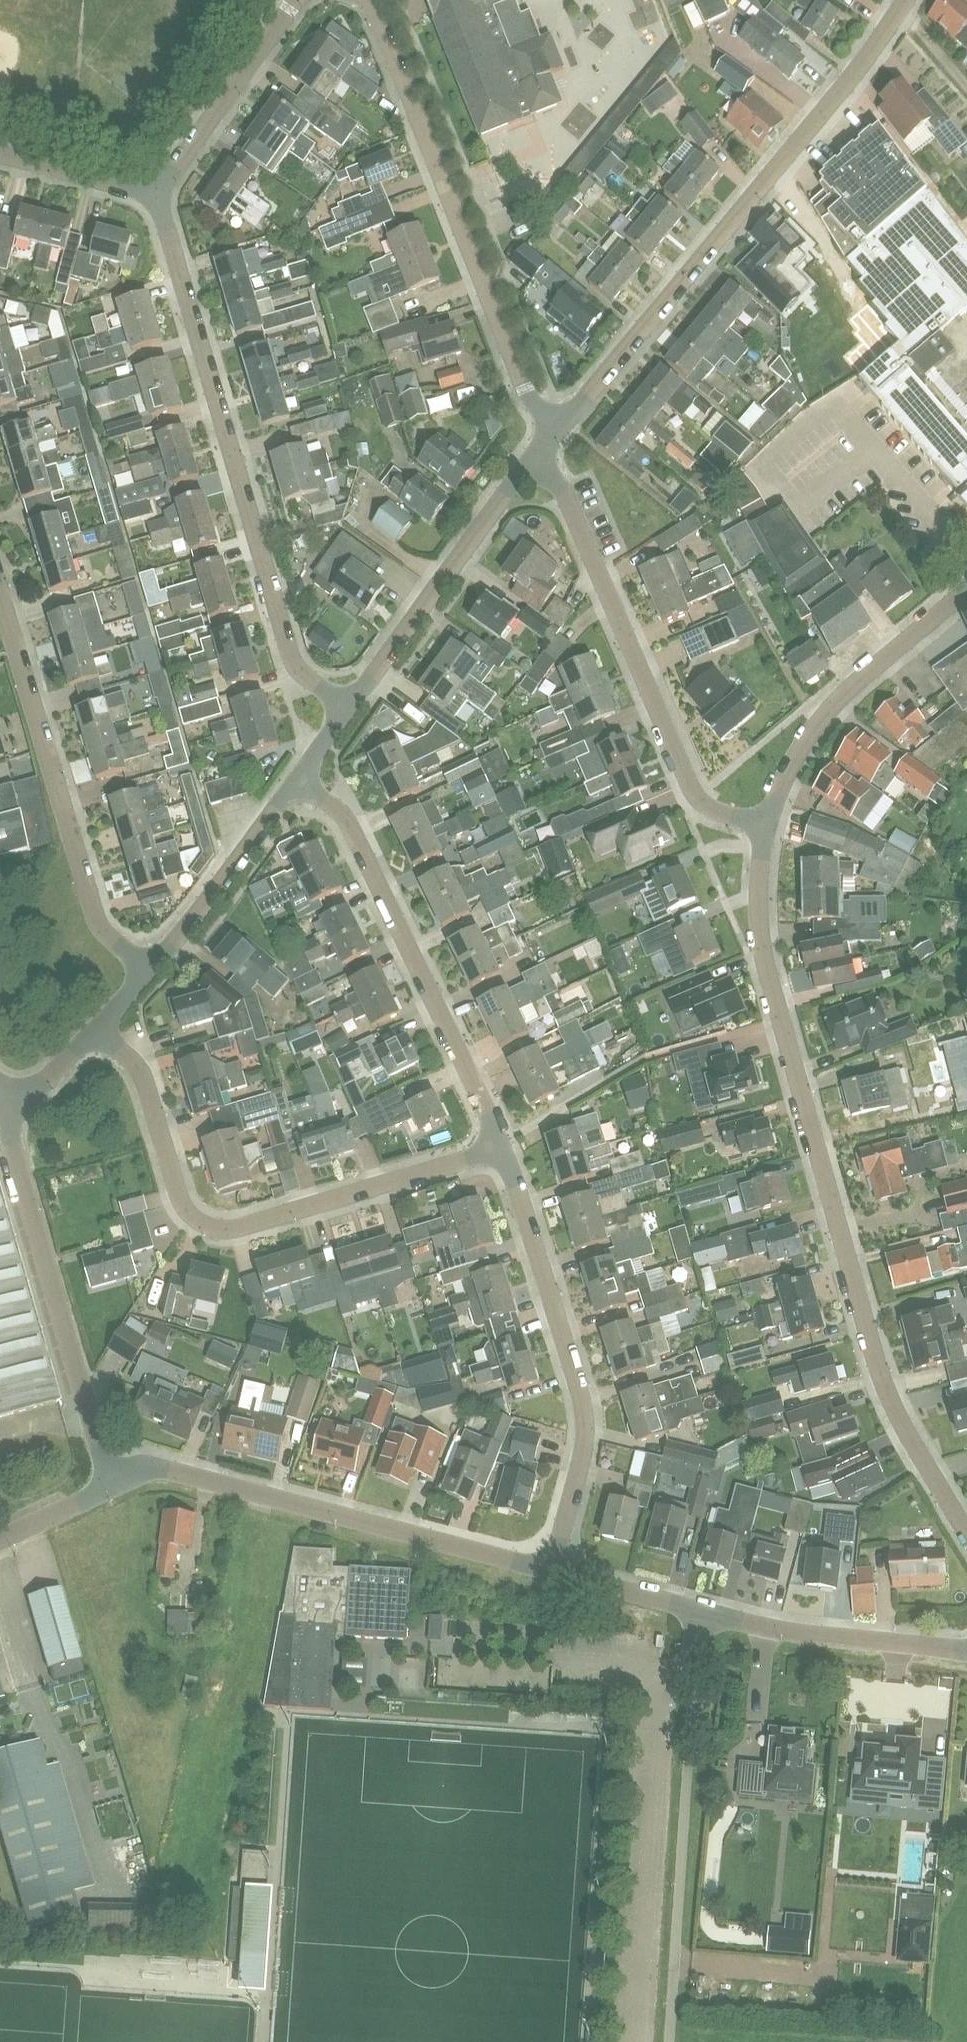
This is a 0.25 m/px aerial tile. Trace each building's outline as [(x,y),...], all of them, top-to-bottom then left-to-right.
[(517,0),(428,0),(436,20),(481,135),(523,118),(522,116),(532,112),(533,115),(563,103),(552,74),(565,69),(552,35),(543,39),(532,11),(523,14),(517,0)] [(650,31),(670,24),(662,0),(640,0),(650,31)] [(731,13),(725,0),(695,0),(705,23),(706,24),(731,13)] [(765,12),(784,28),(787,30),(788,29),(793,34),(804,43),(811,33),(821,40),(838,14),(816,0),(798,0),(795,4),(811,14),(803,27),(793,20),(794,19),(773,2),(770,5),(765,12)] [(961,0),(945,0),(930,16),(956,39),(966,49),(966,6),(961,0)] [(784,28),(765,12),(763,10),(740,38),(767,59),(766,60),(790,79),(805,60),(782,41),(781,42),(776,38),(784,28)] [(372,102),(381,90),(351,68),(352,66),(351,57),(343,51),(321,35),(307,55),(344,82),(343,82),(372,102)] [(681,57),(683,55),(676,37),(561,176),(573,186),(608,145),(615,137),(615,136),(624,125),(625,125),(655,88),(665,76),(665,75),(667,73),(680,57),(681,57)] [(343,82),(344,82),(307,55),(292,75),(315,91),(321,82),(336,92),(343,82)] [(728,80),(745,93),(747,91),(757,77),(727,56),(716,72),(728,80)] [(675,79),(680,72),(688,63),(681,57),(680,57),(667,73),(675,79)] [(644,104),(653,116),(680,96),(670,83),(644,104)] [(931,120),(902,83),(899,85),(895,83),(885,91),(886,95),(882,98),(887,104),(879,111),(903,142),(931,120)] [(739,106),(727,121),(758,149),(784,120),(752,92),(750,94),(739,106)] [(352,135),(332,121),(333,121),(319,111),(313,107),(305,118),(299,114),(276,98),(262,118),(311,153),(317,145),(303,135),(311,124),(343,147),(352,135)] [(352,135),(360,124),(326,100),(319,111),(333,121),(332,121),(352,135)] [(702,150),(718,138),(697,111),(681,124),(702,150)] [(262,165),(275,174),(290,153),(291,152),(305,161),(311,153),(262,118),(248,139),(249,139),(241,150),(262,165)] [(966,144),(966,142),(951,121),(932,135),(949,158),(960,149),(966,144)] [(961,233),(880,126),(822,178),(843,203),(823,221),(847,261),(863,279),(860,283),(876,301),(872,305),(889,323),(885,327),(900,343),(859,378),(883,406),(882,407),(931,464),(932,463),(958,494),(957,496),(966,507),(966,228),(961,233)] [(633,148),(618,135),(607,147),(623,161),(633,148)] [(644,137),(638,147),(654,156),(660,147),(644,137)] [(621,161),(606,149),(595,162),(610,174),(613,171),(621,178),(629,168),(621,161)] [(262,165),(241,150),(233,162),(232,161),(218,182),(265,216),(271,207),(245,189),(262,165)] [(401,177),(391,153),(347,171),(347,170),(337,174),(340,183),(350,178),(353,184),(367,178),(372,189),(401,177)] [(721,171),(698,153),(688,166),(675,155),(670,162),(663,156),(662,158),(704,191),(721,171)] [(687,212),(704,191),(662,158),(658,163),(664,169),(676,179),(665,193),(687,212)] [(332,168),(338,173),(344,164),(338,160),(332,168)] [(585,197),(597,184),(585,173),(573,187),(574,188),(569,194),(568,193),(567,194),(583,207),(584,206),(580,203),(585,197)] [(265,216),(218,182),(204,201),(226,217),(231,209),(251,224),(254,219),(260,223),(265,216)] [(583,207),(567,194),(561,202),(549,216),(561,226),(573,212),(577,215),(583,207)] [(341,222),(368,211),(361,196),(338,205),(340,208),(333,211),(337,223),(341,221),(341,222)] [(660,199),(656,196),(648,206),(642,200),(634,211),(666,238),(683,217),(660,199)] [(41,245),(49,215),(24,208),(16,238),(41,245)] [(517,227),(531,222),(525,208),(512,214),(517,227)] [(649,258),(666,238),(634,211),(627,218),(637,227),(627,239),(649,258)] [(341,223),(341,222),(341,221),(337,223),(328,227),(332,238),(345,233),(348,240),(375,229),(368,212),(341,223)] [(785,226),(774,214),(753,234),(764,245),(790,274),(790,266),(785,261),(805,242),(787,224),(785,226)] [(49,215),(41,245),(35,268),(48,272),(54,248),(67,252),(75,222),(49,215)] [(299,228),(302,237),(311,234),(306,218),(299,228)] [(137,273),(143,250),(130,247),(133,235),(101,227),(93,255),(80,251),(79,252),(77,261),(73,275),(98,283),(106,258),(122,262),(120,268),(137,273)] [(372,265),(376,275),(430,253),(419,227),(390,238),(397,255),(372,265)] [(230,234),(233,247),(246,243),(242,231),(230,234)] [(15,246),(3,243),(0,253),(0,269),(9,271),(15,246)] [(534,281),(549,262),(526,244),(511,263),(534,281)] [(645,263),(622,245),(612,257),(600,246),(594,253),(628,283),(645,263)] [(783,313),(801,295),(785,279),(790,274),(764,245),(739,269),(783,313)] [(612,303),(628,283),(594,253),(585,246),(580,252),(590,259),(589,260),(601,270),(589,285),(612,303)] [(306,249),(297,251),(300,261),(308,258),(306,249)] [(396,297),(440,279),(430,253),(376,275),(369,278),(373,287),(390,281),(396,297)] [(224,286),(250,278),(243,254),(217,262),(224,286)] [(266,275),(287,268),(283,255),(262,261),(266,275)] [(58,284),(70,287),(72,279),(71,279),(72,276),(73,276),(73,275),(77,261),(63,258),(57,283),(58,284)] [(293,281),(313,275),(309,262),(289,268),(293,281)] [(255,294),(250,278),(224,286),(231,311),(257,303),(258,304),(273,300),(274,302),(295,296),(291,284),(270,290),(270,289),(255,294)] [(72,279),(70,287),(68,295),(66,304),(74,306),(81,281),(72,279)] [(591,337),(587,333),(602,315),(586,301),(591,295),(574,281),(569,287),(561,297),(548,313),(563,326),(560,330),(581,348),(591,337)] [(775,319),(733,283),(716,304),(736,321),(744,313),(755,322),(758,317),(769,326),(775,319)] [(128,327),(157,318),(150,294),(121,302),(128,327)] [(374,335),(401,324),(391,298),(365,309),(374,335)] [(318,318),(314,303),(262,318),(258,304),(257,303),(231,311),(238,335),(263,328),(265,333),(318,318)] [(847,355),(861,372),(895,342),(882,326),(885,323),(868,303),(851,319),(858,327),(852,332),(861,342),(847,355)] [(728,353),(735,345),(740,338),(729,329),(736,321),(716,304),(699,323),(720,340),(718,344),(728,353)] [(38,308),(30,305),(28,311),(37,314),(34,324),(47,327),(49,324),(53,311),(38,307),(38,308)] [(54,340),(66,336),(60,313),(53,311),(49,324),(54,340)] [(0,314),(0,331),(10,328),(6,315),(1,317),(0,314)] [(97,336),(112,331),(107,315),(92,319),(97,336)] [(136,360),(140,359),(138,350),(164,342),(157,318),(128,327),(134,351),(133,351),(136,360)] [(428,320),(419,323),(398,329),(382,334),(389,354),(404,349),(418,345),(424,365),(430,363),(463,353),(455,325),(432,332),(428,320)] [(728,353),(718,344),(720,340),(699,323),(683,342),(704,360),(716,369),(729,353),(739,362),(736,365),(746,372),(752,365),(743,358),(746,354),(735,345),(728,353)] [(4,354),(17,350),(10,328),(0,331),(0,356),(4,354)] [(102,351),(116,348),(112,331),(97,336),(102,351)] [(73,359),(66,336),(54,340),(41,344),(46,360),(59,357),(60,363),(73,359)] [(783,338),(783,348),(791,348),(791,338),(783,338)] [(92,359),(86,339),(74,343),(80,362),(83,376),(110,368),(107,354),(92,359)] [(705,382),(716,369),(704,360),(683,342),(667,362),(687,380),(699,389),(705,382)] [(250,377),(277,370),(270,344),(243,352),(250,377)] [(333,348),(334,351),(336,359),(348,356),(345,345),(333,348)] [(292,366),(314,359),(310,346),(288,352),(292,366)] [(11,377),(23,373),(27,372),(24,361),(20,349),(17,350),(4,354),(0,356),(0,381),(11,377)] [(787,383),(794,377),(790,371),(781,357),(771,369),(787,383)] [(61,400),(83,394),(73,359),(60,363),(67,386),(58,389),(61,400)] [(144,395),(147,394),(147,393),(176,385),(169,360),(143,368),(140,369),(144,381),(140,382),(127,385),(126,382),(112,386),(117,403),(131,399),(131,398),(144,395)] [(342,379),(337,362),(315,368),(316,373),(298,378),(297,375),(280,380),(277,370),(250,377),(257,401),(284,394),(299,390),(300,392),(321,386),(321,385),(342,379)] [(713,408),(663,367),(647,387),(667,404),(683,417),(694,405),(706,416),(713,408)] [(443,390),(465,383),(461,369),(438,376),(443,390)] [(0,381),(0,407),(18,401),(19,406),(37,401),(32,387),(28,389),(23,373),(11,377),(0,381)] [(388,429),(400,425),(406,422),(397,396),(399,395),(392,375),(372,382),(388,429)] [(715,390),(705,382),(699,389),(709,398),(710,397),(720,405),(726,398),(715,390)] [(154,417),(183,409),(176,385),(147,393),(147,394),(154,417)] [(103,390),(108,404),(115,401),(111,387),(103,390)] [(672,442),(676,438),(665,429),(673,421),(661,411),(667,404),(647,387),(630,407),(672,442)] [(781,389),(764,405),(780,421),(797,405),(781,389)] [(411,421),(430,415),(423,391),(402,397),(409,420),(410,422),(411,421)] [(94,429),(83,394),(61,400),(62,401),(63,401),(66,412),(64,412),(70,431),(79,428),(81,433),(94,429)] [(264,426),(291,418),(284,394),(257,401),(264,426)] [(307,420),(329,414),(325,400),(304,406),(307,420)] [(755,402),(739,422),(760,439),(779,421),(755,402)] [(672,442),(630,407),(614,426),(634,443),(647,428),(669,446),(672,442)] [(112,439),(147,429),(143,415),(108,425),(112,439)] [(37,433),(33,420),(3,429),(10,454),(40,445),(58,440),(54,428),(37,433)] [(294,440),(317,434),(314,422),(290,429),(294,440)] [(738,463),(755,443),(730,422),(716,437),(712,442),(738,463)] [(618,463),(634,443),(614,426),(597,446),(618,463)] [(132,469),(193,452),(186,427),(159,435),(163,449),(148,453),(148,452),(129,457),(132,469)] [(87,456),(100,452),(94,429),(81,433),(87,456)] [(456,490),(475,465),(439,437),(419,462),(456,490)] [(691,469),(697,462),(674,441),(667,449),(691,469)] [(738,463),(712,442),(701,455),(725,476),(737,463),(738,463)] [(43,456),(40,445),(10,454),(17,476),(47,468),(58,465),(62,464),(60,455),(59,451),(43,456)] [(309,456),(306,447),(273,456),(279,479),(313,470),(329,465),(326,454),(323,452),(309,456)] [(100,452),(87,456),(91,467),(98,490),(110,487),(100,452)] [(200,476),(193,452),(132,469),(136,483),(155,477),(170,473),(173,484),(200,476)] [(640,481),(646,473),(635,464),(628,472),(640,481)] [(47,468),(17,476),(24,500),(52,492),(53,494),(66,490),(62,476),(61,477),(58,465),(47,468)] [(329,465),(313,470),(279,479),(286,502),(308,496),(315,518),(338,510),(335,499),(331,500),(325,482),(334,479),(329,465)] [(710,474),(703,467),(690,479),(697,487),(704,494),(718,481),(711,473),(710,474)] [(414,484),(402,474),(395,469),(383,483),(390,489),(389,490),(402,500),(401,501),(430,524),(449,500),(419,477),(414,484)] [(145,483),(116,491),(121,508),(150,501),(145,483)] [(120,520),(110,487),(98,490),(89,493),(92,505),(101,503),(108,524),(120,520)] [(185,526),(212,518),(205,493),(178,501),(185,526)] [(769,510),(763,500),(743,511),(749,521),(746,523),(763,554),(802,624),(812,619),(831,654),(872,625),(855,601),(785,502),(769,510)] [(154,514),(150,501),(121,508),(125,522),(154,514)] [(395,542),(412,520),(390,503),(373,525),(395,542)] [(705,510),(696,516),(702,526),(711,520),(705,510)] [(30,521),(37,546),(67,536),(60,512),(30,521)] [(152,535),(171,530),(167,518),(148,523),(149,527),(152,535)] [(219,543),(212,518),(185,526),(171,531),(171,530),(152,535),(151,536),(156,549),(174,543),(189,538),(192,550),(219,543)] [(127,544),(120,520),(108,524),(108,525),(96,528),(101,546),(113,543),(114,547),(127,544)] [(763,554),(746,523),(725,535),(742,566),(763,554)] [(663,554),(683,541),(675,528),(655,541),(663,554)] [(322,563),(314,573),(317,575),(335,589),(366,612),(386,586),(356,563),(367,549),(345,532),(322,563)] [(310,548),(306,535),(291,539),(295,553),(310,548)] [(44,569),(74,559),(68,538),(67,536),(37,546),(44,569)] [(127,545),(127,544),(114,547),(115,549),(114,549),(123,581),(137,577),(128,545),(127,545)] [(554,625),(555,625),(539,612),(557,587),(551,582),(560,571),(549,563),(550,562),(526,545),(505,574),(527,590),(520,599),(530,606),(529,607),(554,625)] [(884,569),(872,553),(852,569),(842,557),(830,565),(855,601),(868,591),(886,613),(913,592),(891,564),(884,569)] [(653,598),(678,587),(673,576),(682,572),(675,557),(641,571),(653,598)] [(689,582),(722,568),(717,558),(685,572),(689,582)] [(79,574),(74,559),(44,569),(51,592),(81,583),(82,584),(90,582),(87,572),(79,574)] [(171,602),(231,584),(224,560),(197,568),(201,581),(187,585),(186,584),(167,590),(171,602)] [(757,579),(768,572),(762,563),(751,569),(757,579)] [(735,586),(726,566),(722,568),(689,582),(678,587),(653,598),(664,624),(690,613),(687,607),(735,586)] [(127,595),(134,617),(148,613),(141,590),(138,580),(124,584),(125,586),(127,595)] [(238,609),(231,584),(171,602),(175,615),(208,605),(211,617),(238,609)] [(722,615),(744,606),(738,592),(716,601),(722,615)] [(503,606),(488,595),(471,619),(498,639),(491,647),(491,648),(507,660),(515,649),(501,639),(519,614),(505,604),(503,606)] [(562,629),(576,611),(557,597),(543,615),(562,629)] [(551,643),(560,630),(554,625),(529,607),(519,621),(543,640),(544,639),(551,643)] [(82,618),(79,608),(49,617),(56,640),(86,631),(87,632),(105,627),(101,613),(82,618)] [(140,641),(155,636),(148,613),(134,617),(140,641)] [(710,654),(740,641),(729,617),(700,630),(710,654)] [(160,641),(186,633),(182,621),(156,628),(160,641)] [(191,656),(194,667),(252,651),(248,636),(251,636),(248,627),(245,627),(245,625),(214,635),(214,636),(201,640),(205,652),(191,656)] [(311,639),(326,651),(334,640),(326,634),(328,632),(320,626),(311,639)] [(90,643),(87,632),(86,631),(56,640),(63,663),(93,654),(93,655),(112,650),(108,637),(90,643)] [(186,633),(160,641),(163,651),(189,643),(186,633)] [(150,675),(164,671),(155,636),(140,641),(150,675)] [(830,658),(819,642),(813,646),(813,645),(788,662),(804,686),(829,669),(824,663),(830,658)] [(454,643),(437,665),(501,712),(507,703),(470,677),(481,662),(461,648),(454,643)] [(500,670),(507,660),(491,648),(484,658),(500,670)] [(962,650),(934,670),(964,714),(913,755),(933,772),(966,753),(966,714),(966,712),(966,656),(962,650)] [(228,685),(260,676),(252,651),(221,660),(228,685)] [(97,669),(93,655),(93,654),(63,663),(70,687),(77,685),(80,696),(104,689),(101,678),(114,675),(110,665),(97,669)] [(527,677),(522,685),(534,694),(540,686),(556,663),(544,655),(527,677)] [(552,708),(604,686),(592,658),(560,672),(569,691),(548,700),(552,708)] [(526,672),(530,671),(533,667),(532,663),(529,660),(524,661),(521,664),(522,669),(526,672)] [(190,681),(197,678),(213,673),(210,663),(187,670),(190,681)] [(501,712),(437,665),(436,667),(434,666),(431,666),(421,680),(421,683),(423,684),(420,689),(447,708),(456,696),(467,703),(468,701),(484,713),(495,721),(501,712)] [(715,668),(688,691),(710,718),(705,722),(722,742),(725,740),(731,740),(735,737),(735,731),(746,722),(756,714),(750,706),(756,700),(745,687),(739,693),(737,694),(715,668)] [(161,710),(174,706),(164,671),(150,675),(161,710)] [(220,698),(215,683),(191,691),(190,687),(174,691),(180,710),(195,705),(220,698)] [(604,686),(552,708),(537,714),(543,727),(558,721),(556,717),(576,708),(584,727),(616,713),(615,711),(617,709),(618,707),(615,701),(613,700),(610,699),(604,686)] [(238,719),(241,729),(272,720),(265,694),(234,703),(238,719)] [(76,708),(83,732),(113,723),(114,724),(133,719),(128,705),(110,710),(107,700),(83,706),(76,708)] [(903,715),(893,703),(878,715),(899,741),(906,735),(917,748),(930,737),(919,724),(923,721),(912,707),(903,715)] [(187,725),(207,720),(203,705),(183,711),(187,725)] [(376,718),(382,728),(402,717),(385,705),(376,718)] [(168,733),(181,729),(174,706),(161,710),(168,733)] [(439,723),(460,738),(468,727),(445,711),(438,722),(439,723)] [(241,729),(248,754),(280,745),(272,720),(241,729)] [(211,725),(214,737),(230,732),(227,722),(226,721),(211,725)] [(118,738),(114,724),(113,723),(83,732),(90,756),(136,742),(133,734),(118,738)] [(463,741),(460,738),(439,723),(429,736),(415,743),(401,749),(398,744),(370,757),(381,780),(409,767),(423,760),(437,753),(463,741)] [(539,762),(562,753),(562,752),(586,742),(580,728),(541,745),(542,749),(535,752),(539,762)] [(191,763),(181,729),(168,733),(136,743),(136,742),(90,756),(97,779),(127,770),(125,762),(150,755),(149,750),(171,744),(174,756),(165,759),(168,770),(191,763)] [(841,756),(875,780),(873,783),(887,793),(897,779),(892,768),(887,765),(894,756),(859,731),(841,756)] [(217,747),(233,743),(230,732),(214,737),(217,747)] [(578,759),(588,783),(609,774),(637,762),(626,737),(599,749),(590,753),(586,742),(562,752),(562,753),(567,764),(578,759)] [(429,770),(442,764),(437,754),(437,753),(423,760),(409,767),(381,780),(392,803),(420,789),(416,780),(425,776),(422,771),(427,768),(429,770)] [(479,759),(483,768),(490,782),(512,771),(509,765),(499,770),(491,753),(479,759)] [(253,769),(248,754),(226,760),(230,775),(253,769)] [(449,785),(461,779),(460,779),(483,768),(479,759),(476,754),(443,770),(449,785)] [(939,784),(943,779),(908,754),(894,773),(929,798),(939,784)] [(648,787),(637,762),(609,774),(588,783),(585,784),(591,797),(615,786),(620,799),(648,787)] [(863,779),(859,785),(833,767),(816,791),(851,816),(864,825),(885,795),(863,779)] [(490,782),(483,768),(460,779),(461,779),(467,791),(469,795),(473,802),(493,792),(489,782),(490,782)] [(242,795),(253,792),(248,772),(236,775),(242,795)] [(56,841),(38,775),(0,785),(0,793),(0,856),(56,841)] [(186,801),(201,797),(194,775),(180,779),(180,780),(186,801)] [(232,798),(242,795),(236,775),(226,778),(232,798)] [(222,801),(232,798),(226,778),(216,781),(222,801)] [(212,804),(222,801),(216,781),(206,784),(212,804)] [(939,784),(929,798),(942,807),(952,793),(939,784)] [(507,819),(528,810),(518,787),(497,795),(507,819)] [(143,802),(140,790),(110,799),(117,822),(147,813),(147,815),(167,809),(163,796),(143,802)] [(193,825),(207,821),(201,797),(186,801),(193,825)] [(431,830),(444,823),(434,801),(420,808),(392,821),(403,845),(431,831),(431,830)] [(611,802),(588,812),(584,810),(567,817),(573,832),(582,828),(593,824),(617,814),(611,802)] [(938,813),(937,812),(928,805),(918,817),(928,825),(929,825),(938,813)] [(150,824),(147,815),(147,813),(117,822),(124,845),(154,836),(154,838),(176,831),(172,817),(150,824)] [(490,840),(512,829),(505,814),(482,824),(489,839),(490,840)] [(668,838),(672,837),(666,825),(663,826),(661,822),(649,827),(647,822),(643,823),(638,825),(633,814),(626,817),(587,835),(593,846),(598,858),(620,848),(629,868),(653,857),(650,851),(660,847),(661,849),(664,847),(663,845),(670,843),(668,838)] [(910,858),(889,846),(878,840),(874,839),(851,826),(814,814),(805,839),(842,852),(843,850),(868,860),(861,878),(880,883),(878,890),(890,894),(894,886),(909,894),(924,865),(910,858)] [(444,823),(431,830),(431,831),(403,845),(414,867),(442,853),(435,839),(449,832),(452,839),(465,833),(465,832),(458,818),(445,824),(444,823)] [(200,848),(214,844),(207,821),(193,825),(200,848)] [(563,836),(565,840),(584,832),(582,828),(573,832),(563,836)] [(524,854),(512,829),(490,840),(489,839),(475,846),(476,846),(460,853),(466,866),(482,858),(482,859),(512,845),(517,856),(524,854)] [(898,829),(889,846),(910,858),(918,840),(908,835),(898,829)] [(308,847),(302,835),(281,845),(279,849),(284,860),(290,857),(296,870),(288,874),(287,873),(273,880),(278,891),(330,866),(319,842),(308,847)] [(157,847),(154,838),(154,836),(124,845),(131,868),(181,854),(176,841),(157,847)] [(218,858),(214,844),(200,848),(201,849),(189,852),(181,855),(181,854),(131,868),(138,892),(146,889),(151,904),(172,898),(168,883),(166,878),(186,872),(185,870),(190,871),(202,880),(218,858)] [(856,891),(856,876),(854,876),(855,865),(840,865),(839,863),(805,863),(805,875),(804,875),(804,893),(844,892),(844,891),(856,891)] [(313,904),(342,890),(330,866),(278,891),(257,902),(262,913),(283,902),(306,891),(313,904)] [(433,904),(475,884),(472,877),(467,879),(462,867),(449,868),(422,881),(433,904)] [(671,912),(696,901),(683,871),(645,888),(640,877),(620,885),(627,901),(644,894),(656,922),(672,915),(671,912)] [(488,878),(475,884),(433,904),(444,926),(471,913),(466,903),(506,885),(499,873),(488,877),(488,878)] [(844,892),(804,893),(804,908),(806,908),(806,920),(840,919),(840,929),(840,932),(882,932),(882,922),(871,922),(871,899),(854,899),(852,900),(844,900),(844,892)] [(894,922),(894,899),(880,898),(879,921),(894,922)] [(317,939),(321,948),(322,947),(333,942),(360,929),(349,906),(322,919),(328,930),(315,936),(317,939)] [(719,952),(705,921),(678,932),(675,924),(653,933),(662,951),(682,942),(692,964),(719,952)] [(490,951),(503,945),(516,938),(509,923),(509,922),(495,928),(481,935),(478,928),(451,941),(462,964),(489,951),(490,951)] [(322,947),(321,948),(307,954),(311,963),(326,956),(327,958),(338,953),(344,964),(371,951),(360,929),(333,942),(322,947)] [(807,969),(813,968),(852,961),(848,943),(858,942),(882,941),(882,932),(840,932),(840,941),(802,948),(799,949),(802,963),(805,962),(805,963),(807,969)] [(244,943),(236,935),(216,957),(236,975),(244,966),(261,981),(258,984),(275,1000),(291,982),(274,967),(277,964),(249,938),(244,943)] [(511,960),(523,953),(516,938),(503,945),(511,960)] [(307,954),(321,948),(317,939),(304,946),(301,940),(280,950),(287,964),(307,954)] [(922,961),(938,952),(931,941),(915,951),(922,961)] [(615,964),(627,959),(622,947),(610,952),(615,964)] [(473,987),(500,974),(490,951),(489,951),(462,964),(473,987)] [(856,977),(852,961),(813,968),(817,989),(853,982),(855,992),(885,984),(893,982),(890,970),(882,972),(882,971),(856,977)] [(336,1016),(390,990),(379,967),(351,980),(357,992),(345,997),(347,1000),(332,1007),(336,1015),(336,1016)] [(295,980),(301,993),(324,982),(317,969),(295,980)] [(534,985),(527,970),(508,979),(514,990),(510,992),(508,989),(481,1002),(492,1024),(533,1005),(525,989),(534,985)] [(253,1029),(244,997),(214,971),(199,988),(201,996),(193,998),(192,994),(171,1000),(175,1016),(180,1015),(184,1029),(215,1019),(214,1018),(227,1014),(230,1011),(234,1015),(239,1033),(253,1029)] [(731,979),(715,985),(710,972),(701,976),(666,991),(676,1015),(695,1007),(704,1028),(745,1011),(731,979)] [(307,1006),(328,996),(323,985),(325,984),(324,982),(301,993),(307,1006)] [(525,989),(533,1005),(546,999),(538,983),(534,985),(525,989)] [(257,1042),(270,1038),(257,994),(251,989),(244,997),(253,1029),(257,1042)] [(374,1026),(401,1013),(390,990),(336,1016),(340,1024),(355,1017),(356,1019),(368,1014),(374,1026)] [(887,1028),(875,997),(844,1009),(844,1006),(825,1013),(838,1048),(862,1039),(868,1054),(916,1035),(910,1019),(887,1028)] [(502,1047),(530,1034),(526,1026),(552,1013),(546,999),(533,1005),(492,1024),(502,1047)] [(553,1015),(559,1028),(578,1020),(588,1014),(595,1011),(590,1001),(583,1005),(582,1002),(553,1015)] [(592,1049),(578,1020),(559,1028),(567,1044),(543,1056),(539,1048),(512,1061),(523,1083),(550,1070),(564,1063),(592,1049)] [(295,1056),(323,1045),(315,1024),(287,1035),(295,1056)] [(333,1054),(350,1043),(342,1031),(325,1041),(333,1054)] [(605,1043),(610,1053),(630,1043),(625,1033),(615,1038),(605,1043)] [(286,1034),(270,1038),(257,1042),(259,1049),(288,1041),(286,1034)] [(212,1053),(233,1047),(230,1035),(209,1042),(212,1053)] [(420,1062),(408,1038),(380,1051),(377,1045),(365,1051),(375,1071),(385,1066),(390,1076),(420,1062)] [(944,1044),(959,1099),(956,1100),(959,1112),(966,1110),(966,1038),(944,1044)] [(355,1108),(367,1103),(356,1080),(357,1080),(349,1064),(364,1057),(357,1042),(334,1053),(335,1054),(329,1057),(344,1086),(355,1108)] [(710,1046),(675,1056),(679,1072),(688,1070),(692,1085),(709,1081),(715,1106),(738,1100),(736,1093),(749,1090),(750,1092),(754,1091),(753,1089),(759,1087),(758,1084),(762,1083),(758,1068),(754,1069),(752,1059),(738,1063),(736,1057),(714,1062),(710,1046)] [(573,1081),(601,1068),(600,1066),(605,1064),(597,1047),(592,1049),(564,1063),(573,1081)] [(189,1089),(244,1073),(241,1061),(213,1069),(209,1055),(181,1063),(182,1066),(179,1068),(182,1079),(186,1079),(189,1089)] [(533,1105),(560,1092),(550,1070),(523,1083),(533,1105)] [(844,1085),(845,1089),(846,1089),(842,1090),(848,1111),(851,1110),(853,1117),(893,1106),(894,1111),(910,1107),(901,1070),(884,1074),(844,1085)] [(244,1073),(189,1089),(192,1099),(188,1104),(191,1115),(197,1116),(225,1108),(221,1094),(232,1091),(232,1090),(248,1086),(244,1073)] [(632,1110),(652,1104),(643,1077),(624,1082),(632,1110)] [(271,1089),(272,1093),(274,1096),(285,1093),(282,1085),(271,1089)] [(411,1105),(402,1088),(379,1100),(378,1098),(367,1103),(355,1108),(367,1132),(389,1122),(392,1129),(415,1118),(422,1131),(447,1118),(435,1093),(411,1105)] [(926,1120),(950,1116),(944,1088),(921,1093),(926,1120)] [(241,1116),(276,1105),(274,1096),(272,1093),(237,1103),(241,1116)] [(285,1093),(274,1096),(276,1105),(285,1134),(297,1131),(302,1148),(307,1165),(310,1164),(311,1167),(318,1165),(319,1168),(333,1164),(331,1157),(317,1106),(314,1097),(313,1097),(316,1106),(317,1110),(295,1117),(291,1103),(288,1103),(285,1093)] [(317,1106),(331,1157),(357,1149),(349,1121),(337,1125),(330,1102),(328,1093),(314,1097),(317,1106)] [(285,1134),(276,1105),(241,1116),(241,1117),(245,1131),(266,1124),(273,1148),(288,1144),(285,1134)] [(607,1144),(598,1114),(574,1122),(576,1128),(548,1137),(556,1161),(611,1144),(611,1143),(607,1144)] [(775,1146),(768,1120),(746,1126),(745,1121),(722,1127),(728,1146),(740,1143),(743,1154),(775,1146)] [(664,1155),(687,1149),(681,1127),(659,1133),(664,1155)] [(242,1150),(237,1131),(205,1141),(207,1149),(204,1151),(209,1167),(262,1151),(259,1143),(249,1146),(250,1147),(242,1150)] [(949,1168),(948,1164),(942,1141),(924,1146),(925,1148),(922,1149),(923,1150),(913,1153),(909,1139),(861,1152),(861,1153),(857,1154),(862,1173),(867,1172),(867,1175),(872,1174),(877,1194),(888,1191),(890,1198),(906,1194),(903,1180),(913,1177),(929,1173),(949,1168)] [(273,1148),(262,1151),(209,1167),(213,1183),(218,1183),(220,1191),(222,1191),(226,1194),(235,1191),(237,1186),(252,1182),(246,1164),(254,1161),(254,1163),(260,1161),(276,1157),(280,1172),(281,1173),(295,1168),(290,1152),(288,1144),(273,1148)] [(602,1156),(614,1153),(611,1144),(556,1161),(562,1184),(592,1175),(587,1161),(602,1156)] [(633,1172),(646,1168),(641,1151),(610,1160),(615,1177),(633,1172)] [(615,1177),(619,1190),(609,1193),(610,1195),(594,1199),(593,1194),(564,1203),(566,1209),(564,1210),(563,1213),(565,1221),(568,1224),(570,1223),(571,1227),(641,1205),(641,1204),(625,1208),(620,1191),(637,1186),(633,1172),(615,1177)] [(761,1210),(790,1202),(782,1175),(753,1182),(753,1183),(738,1187),(745,1214),(761,1209),(761,1210)] [(729,1197),(725,1182),(677,1195),(681,1209),(729,1197)] [(966,1209),(966,1182),(944,1187),(950,1214),(966,1209)] [(284,1186),(273,1189),(275,1196),(286,1193),(284,1186)] [(0,1192),(0,1416),(59,1399),(0,1192)] [(488,1222),(481,1198),(455,1206),(454,1202),(440,1206),(445,1224),(430,1229),(433,1239),(488,1222)] [(650,1203),(641,1205),(571,1227),(578,1250),(608,1241),(604,1230),(621,1225),(621,1227),(631,1224),(630,1219),(642,1215),(644,1215),(653,1212),(650,1203)] [(135,1252),(155,1247),(145,1211),(125,1217),(135,1252)] [(495,1244),(488,1222),(433,1239),(436,1248),(451,1243),(455,1255),(467,1251),(468,1252),(495,1244)] [(958,1229),(961,1244),(955,1246),(955,1247),(940,1251),(941,1252),(926,1256),(924,1248),(889,1257),(896,1286),(931,1277),(931,1275),(946,1271),(946,1273),(961,1269),(966,1268),(966,1226),(958,1229)] [(613,1236),(616,1248),(649,1238),(646,1227),(621,1234),(613,1236)] [(687,1227),(670,1231),(675,1247),(691,1243),(687,1227)] [(792,1258),(804,1255),(796,1227),(765,1235),(765,1236),(760,1238),(747,1241),(744,1228),(721,1235),(721,1236),(691,1244),(697,1267),(727,1259),(728,1263),(757,1255),(757,1256),(770,1253),(773,1263),(792,1258)] [(631,1262),(656,1255),(650,1237),(649,1238),(616,1248),(619,1258),(614,1260),(614,1258),(584,1266),(591,1290),(636,1277),(635,1275),(631,1262)] [(382,1303),(383,1308),(398,1304),(394,1291),(396,1290),(405,1283),(401,1269),(394,1246),(391,1238),(364,1246),(382,1303)] [(93,1286),(137,1274),(129,1245),(85,1257),(93,1286)] [(366,1308),(382,1303),(364,1246),(339,1253),(341,1260),(349,1285),(359,1282),(366,1308)] [(310,1259),(307,1248),(283,1255),(297,1304),(308,1301),(301,1282),(315,1278),(331,1273),(329,1263),(328,1264),(325,1254),(310,1259)] [(297,1304),(283,1255),(257,1263),(260,1272),(266,1292),(280,1288),(286,1308),(297,1304)] [(807,1266),(804,1255),(792,1258),(795,1269),(807,1266)] [(219,1304),(226,1271),(194,1264),(187,1296),(171,1293),(166,1317),(190,1323),(189,1328),(209,1332),(211,1322),(192,1318),(196,1299),(219,1304)] [(470,1276),(467,1265),(447,1271),(441,1273),(441,1274),(445,1286),(463,1280),(466,1292),(452,1297),(455,1306),(509,1290),(502,1267),(470,1276)] [(652,1292),(646,1272),(635,1275),(636,1277),(591,1290),(598,1314),(628,1305),(625,1295),(640,1291),(645,1308),(685,1296),(681,1284),(652,1292)] [(745,1299),(767,1293),(763,1279),(741,1285),(745,1299)] [(787,1312),(818,1304),(811,1279),(780,1288),(787,1312)] [(479,1326),(484,1325),(487,1334),(520,1324),(517,1312),(509,1290),(455,1306),(429,1314),(433,1330),(452,1324),(450,1318),(471,1311),(475,1324),(479,1326)] [(252,1298),(259,1321),(271,1317),(264,1295),(252,1298)] [(667,1338),(663,1323),(661,1318),(689,1310),(685,1296),(645,1308),(649,1321),(651,1327),(636,1332),(633,1322),(604,1331),(612,1354),(667,1338)] [(719,1322),(740,1316),(735,1299),(714,1305),(719,1322)] [(818,1304),(787,1312),(773,1316),(757,1320),(760,1331),(789,1323),(793,1338),(824,1330),(818,1304)] [(757,1320),(773,1316),(771,1306),(754,1310),(757,1320)] [(904,1334),(908,1333),(911,1346),(966,1332),(963,1320),(956,1322),(952,1306),(934,1311),(935,1313),(905,1320),(906,1323),(902,1324),(904,1334)] [(283,1354),(289,1330),(258,1321),(251,1345),(283,1354)] [(134,1365),(150,1339),(124,1323),(108,1348),(134,1365)] [(487,1334),(490,1341),(489,1342),(487,1347),(490,1359),(491,1361),(489,1362),(492,1370),(504,1367),(531,1358),(524,1335),(520,1324),(487,1334)] [(961,1345),(966,1343),(966,1334),(966,1332),(911,1346),(914,1358),(911,1358),(915,1375),(930,1371),(929,1367),(947,1363),(948,1366),(965,1362),(961,1345)] [(667,1338),(612,1354),(619,1378),(648,1369),(647,1368),(663,1363),(660,1356),(672,1353),(667,1338)] [(166,1424),(181,1391),(189,1374),(144,1353),(152,1341),(150,1339),(134,1365),(138,1368),(132,1380),(147,1387),(136,1411),(166,1424)] [(231,1370),(239,1352),(214,1341),(206,1359),(231,1370)] [(701,1362),(724,1355),(719,1341),(697,1348),(701,1362)] [(462,1380),(457,1364),(459,1364),(453,1345),(439,1350),(446,1372),(447,1372),(451,1383),(462,1380)] [(732,1369),(766,1360),(762,1346),(728,1355),(732,1369)] [(335,1368),(362,1376),(355,1351),(340,1347),(335,1368)] [(402,1362),(402,1361),(401,1355),(399,1357),(408,1388),(409,1388),(409,1389),(427,1383),(428,1386),(451,1383),(447,1372),(446,1372),(424,1375),(420,1362),(409,1365),(407,1361),(402,1362)] [(706,1376),(728,1370),(724,1355),(701,1362),(706,1376)] [(839,1383),(832,1356),(800,1365),(773,1373),(776,1387),(804,1379),(808,1391),(839,1383)] [(408,1388),(399,1357),(397,1358),(399,1362),(380,1368),(372,1365),(361,1369),(363,1375),(364,1377),(381,1382),(381,1381),(398,1386),(399,1385),(408,1388)] [(492,1370),(495,1381),(507,1377),(511,1389),(538,1381),(531,1358),(504,1367),(492,1370)] [(492,1370),(489,1362),(472,1367),(475,1376),(492,1370)] [(478,1386),(495,1381),(492,1370),(475,1376),(478,1386)] [(300,1375),(300,1376),(295,1392),(290,1405),(286,1415),(289,1416),(308,1423),(322,1382),(300,1375)] [(252,1452),(261,1413),(265,1396),(267,1387),(246,1382),(240,1408),(235,1407),(233,1416),(228,1436),(226,1446),(252,1452)] [(672,1390),(669,1382),(625,1395),(632,1419),(686,1402),(682,1387),(672,1390)] [(395,1401),(426,1412),(441,1408),(457,1404),(456,1402),(457,1402),(451,1383),(428,1386),(419,1387),(419,1389),(409,1390),(400,1387),(395,1401)] [(210,1392),(222,1397),(225,1389),(214,1384),(210,1392)] [(365,1421),(383,1427),(394,1396),(377,1389),(365,1421)] [(205,1402),(181,1391),(166,1424),(164,1428),(189,1439),(201,1412),(214,1418),(223,1398),(222,1397),(210,1392),(209,1392),(205,1402)] [(487,1410),(507,1404),(503,1391),(483,1397),(487,1410)] [(747,1423),(786,1412),(780,1391),(741,1402),(747,1423)] [(701,1397),(686,1402),(632,1419),(633,1424),(630,1424),(629,1427),(632,1436),(634,1437),(637,1436),(639,1442),(668,1433),(679,1430),(682,1422),(682,1420),(692,1417),(706,1413),(701,1397)] [(951,1402),(959,1432),(966,1430),(966,1398),(951,1402)] [(850,1408),(835,1413),(831,1401),(811,1407),(788,1415),(795,1436),(814,1430),(819,1446),(858,1433),(850,1408)] [(278,1458),(288,1420),(261,1413),(252,1452),(278,1458)] [(499,1444),(504,1445),(509,1432),(511,1427),(514,1420),(497,1413),(487,1438),(499,1444)] [(753,1443),(778,1436),(773,1417),(748,1424),(753,1443)] [(365,1430),(324,1420),(324,1422),(316,1420),(312,1437),(319,1439),(316,1452),(332,1457),(331,1461),(355,1468),(365,1430)] [(431,1474),(437,1459),(445,1437),(417,1426),(411,1441),(393,1434),(379,1472),(407,1482),(413,1467),(418,1469),(431,1474)] [(536,1477),(540,1463),(535,1461),(542,1435),(511,1427),(509,1432),(504,1445),(497,1462),(509,1465),(497,1507),(526,1515),(536,1477)] [(497,1462),(504,1445),(499,1444),(486,1438),(468,1431),(461,1450),(445,1489),(448,1490),(450,1493),(459,1497),(461,1496),(470,1499),(475,1485),(483,1466),(493,1470),(496,1462),(497,1462)] [(864,1445),(834,1458),(804,1466),(809,1485),(836,1478),(846,1499),(885,1482),(873,1455),(869,1457),(864,1445)] [(689,1465),(713,1471),(715,1472),(716,1469),(719,1457),(720,1453),(694,1447),(689,1465)] [(739,1459),(748,1478),(760,1472),(753,1452),(739,1459)] [(660,1466),(662,1458),(647,1454),(641,1477),(631,1474),(626,1490),(628,1490),(625,1501),(613,1498),(608,1517),(607,1516),(603,1528),(605,1529),(603,1534),(629,1542),(639,1506),(648,1509),(655,1481),(656,1481),(658,1474),(660,1466)] [(712,1478),(713,1471),(689,1465),(663,1458),(662,1458),(660,1466),(697,1476),(690,1502),(704,1506),(712,1479),(711,1479),(712,1478)] [(747,1553),(763,1491),(738,1485),(731,1512),(719,1509),(713,1532),(705,1562),(729,1569),(734,1549),(747,1553)] [(677,1554),(688,1514),(690,1506),(662,1498),(649,1547),(677,1554)] [(805,1534),(813,1504),(809,1503),(802,1501),(793,1498),(784,1529),(805,1534)] [(192,1548),(196,1515),(166,1512),(158,1576),(174,1578),(178,1546),(192,1548)] [(855,1542),(858,1518),(829,1514),(824,1553),(811,1551),(807,1585),(837,1589),(841,1555),(840,1555),(842,1541),(855,1542)] [(786,1552),(790,1538),(778,1535),(774,1549),(761,1546),(753,1575),(779,1582),(787,1552),(786,1552)] [(895,1587),(947,1584),(944,1543),(892,1546),(895,1587)] [(335,1549),(295,1548),(264,1707),(332,1711),(336,1636),(408,1641),(412,1570),(334,1568),(335,1549)] [(875,1595),(874,1573),(857,1575),(857,1578),(851,1578),(853,1597),(875,1595)] [(212,1603),(213,1595),(215,1588),(195,1585),(192,1599),(212,1603)] [(48,1667),(81,1658),(61,1587),(28,1597),(48,1667)] [(189,1613),(189,1611),(168,1610),(168,1633),(189,1634),(189,1635),(201,1635),(202,1613),(189,1613)] [(440,1637),(441,1618),(441,1617),(433,1616),(433,1618),(432,1637),(440,1637)] [(743,1762),(740,1794),(766,1797),(767,1793),(768,1783),(812,1787),(814,1766),(810,1766),(811,1752),(807,1752),(808,1740),(802,1739),(803,1731),(771,1728),(767,1769),(744,1766),(744,1762),(743,1762)] [(854,1786),(853,1800),(862,1801),(863,1787),(913,1792),(912,1806),(940,1809),(945,1761),(920,1759),(921,1742),(917,1742),(917,1740),(903,1738),(903,1741),(899,1740),(898,1750),(895,1749),(885,1748),(866,1746),(864,1761),(857,1760),(854,1786)] [(31,1743),(0,1752),(0,1829),(29,1928),(80,1914),(73,1890),(93,1884),(59,1763),(38,1769),(31,1743)] [(260,1990),(269,1852),(244,1851),(242,1888),(235,1887),(229,1961),(246,1962),(244,1989),(260,1990)] [(136,1932),(136,1905),(88,1904),(87,1930),(136,1932)] [(928,1962),(931,1922),(902,1920),(898,1959),(928,1962)] [(810,1955),(812,1931),(770,1927),(767,1952),(810,1955)]
